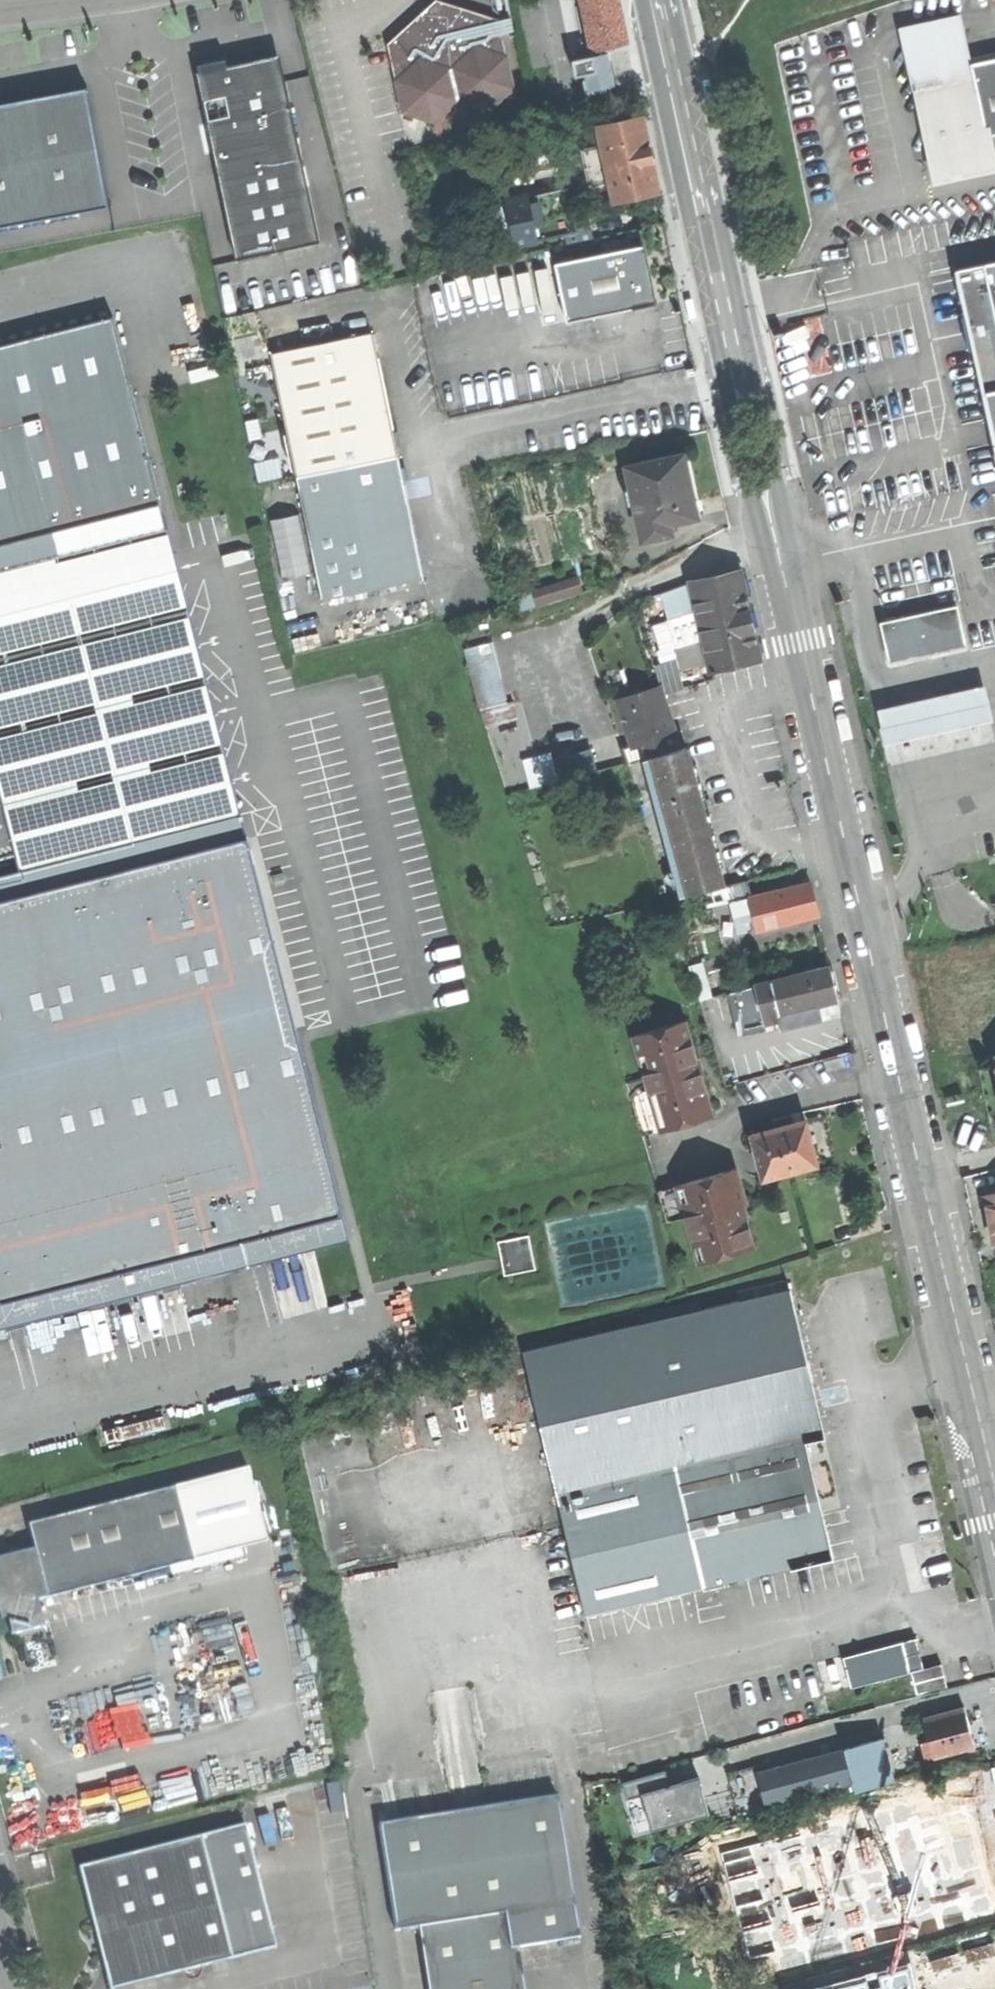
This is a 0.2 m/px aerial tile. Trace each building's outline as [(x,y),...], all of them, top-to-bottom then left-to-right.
[(434,122),(438,137),(492,124),(491,109),(518,86),(503,16),(496,14),(451,0),(435,0),(386,46),(402,115),(434,122)] [(591,49),(626,42),(620,13),(618,0),(582,0),(591,49)] [(909,41),(919,89),(975,77),(972,64),(964,29),(909,41)] [(565,61),(577,96),(621,81),(609,46),(565,61)] [(935,163),(989,151),(986,135),(994,133),(994,58),(972,64),(975,77),(919,89),(927,123),(935,163)] [(220,68),(196,73),(236,260),(319,242),(302,164),(280,138),(266,141),(263,126),(293,120),(285,82),(282,82),(278,66),(272,68),(263,62),(255,68),(255,64),(246,67),(237,65),(220,68)] [(706,77),(702,78),(706,99),(714,98),(711,81),(710,76),(706,77)] [(111,203),(88,84),(6,100),(0,101),(0,224),(111,203)] [(610,181),(615,201),(659,192),(651,155),(643,117),(599,127),(603,145),(610,181)] [(588,186),(610,181),(603,145),(580,150),(588,186)] [(505,202),(515,245),(565,234),(578,231),(574,213),(568,187),(505,202)] [(585,210),(574,213),(578,231),(565,234),(567,244),(592,239),(585,210)] [(555,264),(567,323),(657,305),(644,246),(555,264)] [(694,319),(698,318),(693,297),(685,298),(689,315),(690,319),(694,319)] [(0,344),(0,543),(50,530),(160,502),(113,316),(0,344)] [(987,395),(994,393),(994,327),(971,332),(980,375),(983,374),(987,395)] [(323,600),(425,579),(372,333),(271,355),(323,600)] [(987,395),(984,395),(994,448),(994,393),(987,395)] [(984,395),(961,400),(994,564),(994,448),(984,395)] [(685,458),(628,469),(643,540),(672,534),(670,523),(697,517),(690,483),(685,458)] [(160,502),(50,530),(54,546),(0,559),(0,570),(167,528),(160,502)] [(188,611),(167,528),(0,570),(0,658),(188,611)] [(50,530),(0,543),(0,559),(54,546),(50,530)] [(704,640),(712,671),(763,659),(752,613),(742,571),(691,584),(697,610),(704,640)] [(662,591),(668,617),(697,610),(691,584),(662,591)] [(882,622),(891,661),(966,644),(957,605),(882,622)] [(675,646),(704,640),(697,610),(668,617),(675,646)] [(19,869),(142,838),(191,826),(239,814),(188,611),(0,658),(0,792),(19,869)] [(465,650),(477,700),(504,693),(492,643),(465,650)] [(878,711),(887,745),(904,741),(994,719),(985,685),(897,706),(878,711)] [(617,702),(629,746),(656,738),(645,700),(663,695),(662,689),(617,702)] [(678,749),(663,695),(645,700),(656,738),(660,754),(678,749)] [(686,747),(678,749),(660,754),(650,757),(687,895),(698,892),(719,886),(723,885),(704,814),(699,796),(686,747)] [(708,793),(699,796),(704,814),(713,812),(711,802),(708,793)] [(239,814),(191,826),(197,849),(245,837),(239,814)] [(25,1295),(50,1289),(280,1231),(306,1224),(309,1236),(312,1248),(350,1239),(248,836),(245,837),(197,849),(191,826),(142,838),(148,862),(0,900),(0,1302),(25,1295)] [(148,862),(142,838),(19,869),(0,874),(0,900),(148,862)] [(746,879),(723,885),(719,886),(724,905),(730,903),(751,897),(746,879)] [(809,881),(751,897),(756,917),(759,930),(818,914),(814,899),(809,881)] [(724,905),(719,886),(698,892),(703,910),(724,905)] [(756,917),(751,897),(730,903),(738,934),(747,932),(744,920),(756,917)] [(779,1014),(838,999),(831,968),(771,982),(779,1014)] [(780,1019),(779,1014),(771,982),(754,987),(763,1023),(780,1019)] [(836,1001),(813,1006),(815,1017),(839,1012),(836,1001)] [(641,1135),(712,1115),(684,1019),(633,1034),(646,1077),(626,1083),(641,1135)] [(772,1118),(775,1128),(796,1123),(793,1112),(772,1118)] [(752,1135),(763,1178),(818,1164),(811,1139),(806,1120),(796,1123),(775,1128),(752,1135)] [(736,1166),(677,1184),(686,1215),(700,1260),(753,1244),(741,1202),(746,1201),(736,1166)] [(667,1220),(686,1215),(677,1184),(658,1189),(667,1220)] [(992,1241),(994,1241),(994,1192),(983,1194),(988,1219),(992,1241)] [(561,1307),(666,1287),(650,1200),(544,1220),(561,1307)] [(283,1242),(309,1236),(306,1224),(280,1231),(283,1242)] [(312,1248),(309,1236),(283,1242),(280,1231),(50,1289),(53,1302),(28,1308),(25,1295),(0,1302),(0,1327),(312,1248)] [(505,1274),(536,1268),(529,1234),(499,1240),(505,1274)] [(262,1266),(276,1306),(288,1302),(274,1262),(262,1266)] [(53,1302),(50,1289),(25,1295),(28,1308),(53,1302)] [(790,1289),(525,1351),(587,1614),(833,1556),(806,1440),(825,1436),(808,1363),(790,1289)] [(104,1430),(108,1442),(167,1426),(163,1414),(104,1430)] [(0,1609),(7,1607),(14,1634),(45,1626),(39,1600),(196,1560),(178,1485),(30,1522),(36,1547),(0,1556),(0,1609)] [(913,1637),(858,1651),(865,1681),(921,1668),(913,1637)] [(842,1655),(849,1685),(865,1681),(858,1651),(842,1655)] [(931,1740),(935,1757),(974,1746),(969,1728),(964,1708),(925,1719),(931,1740)] [(855,1781),(858,1790),(893,1780),(882,1740),(729,1781),(738,1813),(855,1781)] [(924,1760),(935,1757),(931,1740),(920,1743),(924,1760)] [(625,1779),(639,1830),(709,1811),(698,1771),(665,1781),(662,1768),(625,1779)] [(869,1839),(908,1833),(914,1871),(953,1865),(948,1833),(994,1826),(994,1800),(980,1803),(978,1789),(864,1807),(869,1839)] [(95,1799),(97,1810),(116,1806),(113,1795),(95,1799)] [(381,1825),(397,1931),(427,1927),(436,1988),(519,1988),(513,1948),(581,1938),(562,1821),(559,1797),(381,1825)] [(245,1825),(202,1836),(234,1958),(277,1947),(245,1825)] [(202,1836),(80,1868),(93,1917),(105,1965),(128,1959),(135,1983),(182,1971),(186,1977),(192,1979),(198,1978),(202,1973),(202,1966),(234,1958),(202,1836)] [(30,1856),(33,1869),(46,1865),(42,1853),(30,1856)] [(817,1988),(916,1988),(910,1964),(817,1988)]
